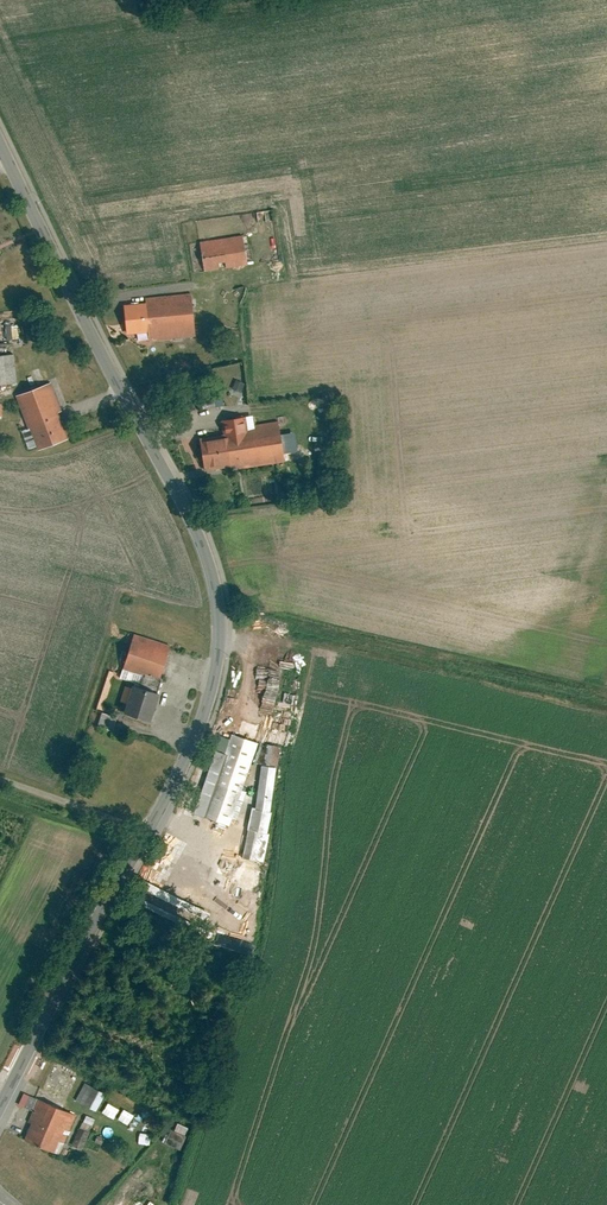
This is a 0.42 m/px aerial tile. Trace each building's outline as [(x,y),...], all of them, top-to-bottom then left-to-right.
[(247,236),(203,242),(207,273),(251,266),(247,236)] [(194,294),(151,298),(152,304),(127,306),(130,334),(155,332),(155,340),(198,336),(194,294)] [(4,391),(3,385),(21,383),(18,354),(0,356),(0,391),(4,391)] [(247,382),(239,378),(234,387),(242,391),(247,382)] [(54,385),(20,396),(31,427),(34,426),(41,448),(70,438),(60,411),(63,410),(54,385)] [(202,397),(202,409),(222,407),(221,395),(202,397)] [(204,441),(208,470),(288,460),(283,421),(250,425),(249,415),(223,419),(226,438),(204,441)] [(173,644),(137,634),(127,667),(163,678),(173,644)] [(163,693),(138,685),(129,712),(154,720),(163,693)] [(120,717),(105,712),(101,726),(116,730),(120,717)] [(195,813),(229,825),(257,743),(232,734),(225,754),(215,751),(195,813)] [(270,813),(279,748),(268,745),(263,766),(261,766),(255,811),(252,810),(243,858),(260,862),(262,856),(265,857),(269,835),(267,835),(272,813),(270,813)] [(206,922),(209,913),(172,898),(169,905),(183,910),(181,914),(186,917),(185,918),(196,923),(198,918),(206,922)] [(84,1084),(75,1102),(96,1113),(105,1095),(84,1084)] [(27,1092),(22,1105),(36,1111),(42,1099),(27,1092)] [(79,1115),(42,1099),(36,1111),(25,1138),(62,1154),(79,1115)] [(112,1120),(118,1110),(107,1104),(102,1114),(112,1120)] [(164,1144),(179,1151),(189,1129),(177,1124),(174,1132),(170,1130),(164,1144)] [(81,1132),(78,1150),(85,1151),(88,1133),(81,1132)]
